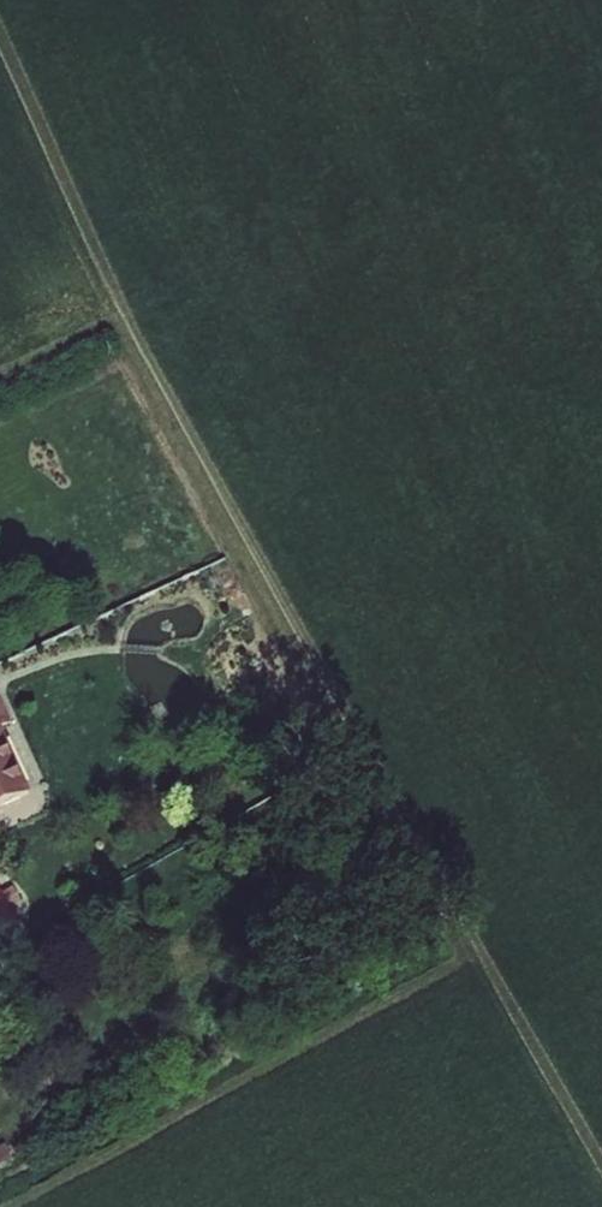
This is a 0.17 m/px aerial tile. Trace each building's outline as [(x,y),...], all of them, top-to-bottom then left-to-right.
[(11,723),(0,698),(0,729),(11,723)] [(27,795),(0,734),(0,808),(27,795)] [(20,933),(0,897),(0,943),(20,933)] [(12,1163),(4,1147),(0,1149),(0,1168),(12,1163)]
